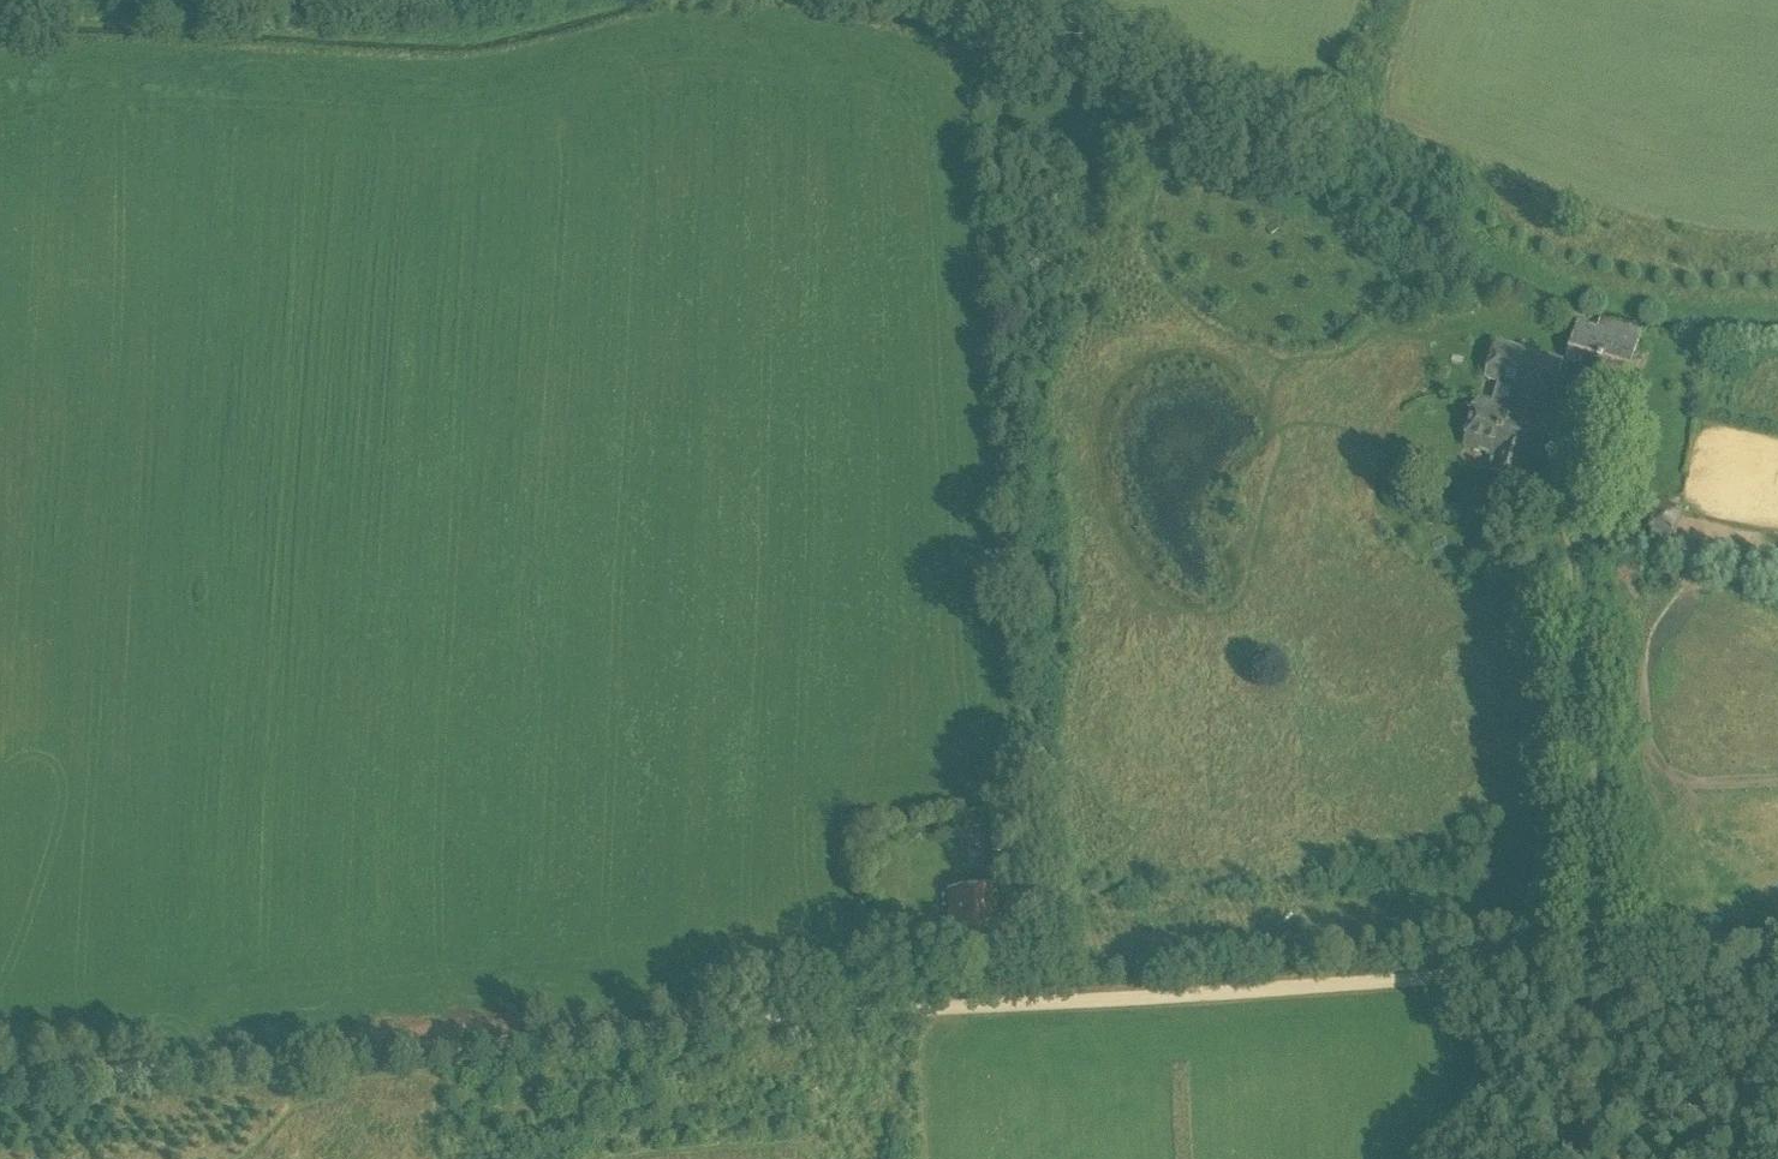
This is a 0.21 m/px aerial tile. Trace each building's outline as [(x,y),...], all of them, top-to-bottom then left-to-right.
[(1643,329),(1584,312),(1581,322),(1578,321),(1566,361),(1628,379),(1643,329)] [(1551,398),(1560,367),(1494,348),(1485,378),(1516,387),(1510,409),(1478,398),(1465,445),(1492,455),(1488,468),(1524,480),(1528,466),(1536,467),(1549,421),(1540,420),(1547,397),(1551,398)] [(1663,501),(1657,520),(1679,527),(1685,508),(1663,501)] [(953,957),(1001,952),(995,900),(994,885),(946,889),(953,957)]
